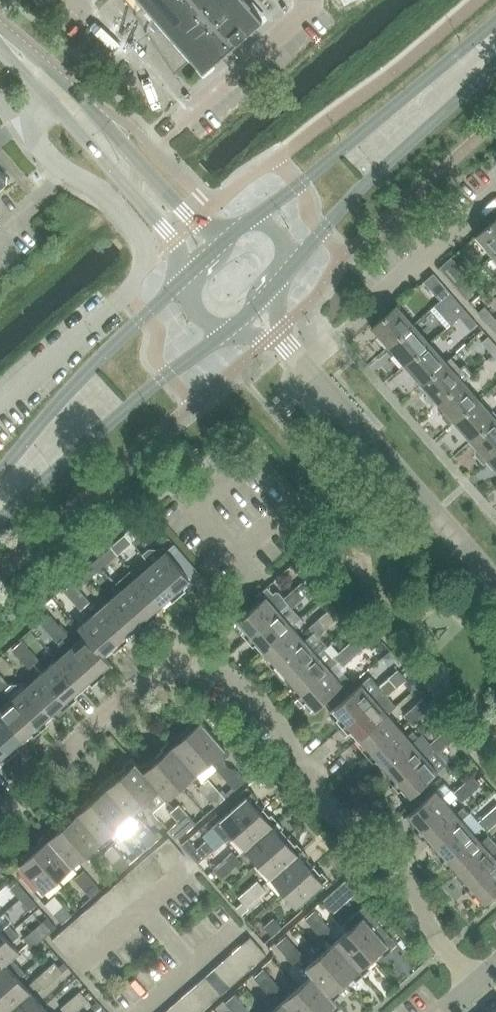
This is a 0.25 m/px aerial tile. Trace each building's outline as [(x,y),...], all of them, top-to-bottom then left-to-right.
[(134,12),(174,73),(192,58),(203,70),(228,47),(246,32),(232,19),(250,3),(247,0),(134,0),(140,7),(134,12)] [(493,255),(495,253),(495,219),(476,236),(493,255)] [(450,258),(439,268),(445,275),(456,287),(462,282),(468,277),(450,258)] [(433,274),(423,282),(438,300),(448,291),(433,274)] [(462,282),(456,287),(467,300),(473,294),(462,282)] [(450,293),(435,306),(440,312),(451,325),(460,317),(467,312),(455,299),(450,293)] [(372,328),(388,347),(414,325),(397,305),(372,328)] [(478,313),(489,326),(495,320),(485,307),(478,313)] [(467,312),(460,317),(471,330),(478,324),(467,312)] [(388,347),(405,366),(430,343),(414,325),(388,347)] [(493,355),(495,352),(495,345),(489,337),(482,343),(493,355)] [(405,366),(421,384),(447,362),(430,343),(405,366)] [(447,362),(421,384),(429,393),(426,395),(426,399),(431,404),(434,404),(437,402),(438,403),(463,381),(472,374),(462,362),(459,365),(452,358),(447,362)] [(453,421),(454,422),(480,400),(463,381),(438,403),(446,412),(443,414),(443,418),(447,423),(451,423),(453,421)] [(471,441),(495,419),(495,418),(480,400),(454,422),(471,441)] [(471,441),(477,448),(475,450),(475,454),(483,464),(487,460),(495,452),(495,419),(471,441)] [(487,460),(495,470),(495,452),(487,460)] [(125,535),(111,546),(118,555),(132,543),(125,535)] [(97,562),(102,567),(117,554),(111,546),(96,560),(97,562)] [(148,551),(143,555),(151,564),(179,596),(186,590),(184,588),(192,581),(166,551),(164,553),(160,549),(149,549),(147,551),(148,551)] [(88,580),(102,567),(97,562),(96,560),(81,572),(88,580)] [(151,564),(136,577),(162,607),(164,609),(179,596),(151,564)] [(111,567),(101,575),(109,585),(119,576),(111,567)] [(136,577),(122,590),(150,621),(157,615),(155,613),(162,607),(136,577)] [(302,582),(293,590),(301,600),(311,591),(302,582)] [(64,591),(72,601),(82,592),(73,583),(64,591)] [(122,590),(108,602),(133,632),(141,625),(143,627),(150,621),(122,590)] [(301,600),(293,590),(283,599),(288,603),(292,608),(301,600)] [(255,606),(234,624),(247,639),(279,611),(288,603),(283,599),(282,597),(283,596),(278,591),(276,591),(267,598),(266,597),(261,600),(255,606)] [(82,592),(72,601),(80,610),(90,602),(82,592)] [(108,602),(93,615),(121,647),(135,634),(133,632),(108,602)] [(279,611),(247,639),(260,654),(292,626),(301,618),(292,608),(288,603),(279,611)] [(328,611),(318,619),(327,629),(336,620),(328,611)] [(41,624),(50,634),(59,625),(51,615),(41,624)] [(93,615),(78,628),(85,636),(85,635),(105,657),(112,651),(114,653),(121,647),(93,615)] [(327,629),(318,619),(309,628),(318,637),(327,629)] [(59,625),(50,634),(58,643),(68,635),(59,625)] [(260,654),(272,668),(304,640),(292,626),(260,654)] [(85,636),(70,648),(98,680),(106,673),(104,671),(112,665),(107,659),(106,659),(105,657),(85,635),(85,636)] [(62,648),(52,656),(56,660),(82,691),(90,684),(92,685),(98,680),(70,648),(62,639),(58,643),(62,648)] [(272,668),(285,683),(317,655),(304,640),(272,668)] [(353,640),(344,648),(352,658),(362,649),(353,640)] [(12,649),(21,659),(30,650),(22,641),(12,649)] [(317,655),(285,683),(298,697),(330,669),(339,661),(334,657),(333,658),(325,648),(317,655)] [(352,658),(344,648),(334,657),(339,661),(343,666),(352,658)] [(30,650),(21,659),(29,668),(39,660),(30,650)] [(56,660),(42,673),(70,705),(77,699),(75,697),(82,691),(56,660)] [(330,669),(298,697),(311,712),(349,679),(344,673),(338,679),(330,669)] [(398,670),(388,678),(397,688),(406,679),(398,670)] [(42,673),(27,686),(53,716),(61,709),(63,710),(70,705),(42,673)] [(0,677),(0,694),(5,689),(10,685),(9,684),(1,676),(0,677)] [(361,684),(329,712),(343,727),(374,699),(383,691),(379,686),(370,676),(361,684)] [(397,688),(388,678),(379,686),(387,696),(397,688)] [(10,685),(5,689),(13,698),(41,730),(48,724),(46,722),(53,716),(27,686),(22,680),(19,683),(10,683),(9,684),(10,685)] [(374,699),(343,727),(355,741),(387,714),(396,706),(387,696),(383,691),(374,699)] [(0,710),(0,713),(24,741),(32,734),(34,736),(41,730),(13,698),(8,702),(0,710)] [(423,698),(414,707),(422,717),(432,708),(423,698)] [(422,717),(414,707),(404,715),(413,725),(422,717)] [(12,755),(19,749),(17,747),(24,741),(0,713),(0,742),(12,755)] [(355,741),(368,756),(399,728),(387,714),(355,741)] [(197,717),(182,730),(210,762),(234,790),(246,780),(236,769),(229,768),(223,761),(230,754),(225,748),(197,717)] [(439,736),(448,745),(457,737),(449,727),(439,736)] [(368,756),(380,770),(412,742),(418,737),(413,731),(407,736),(399,728),(368,756)] [(182,730),(168,742),(195,774),(210,762),(182,730)] [(393,785),(425,757),(434,749),(438,754),(448,745),(439,736),(421,752),(412,742),(380,770),(393,785)] [(4,759),(6,761),(8,758),(12,755),(0,742),(0,762),(4,759)] [(168,742),(153,755),(181,787),(195,774),(168,742)] [(425,757),(393,785),(406,800),(438,772),(447,764),(438,754),(434,749),(425,757)] [(153,755),(139,767),(139,768),(167,799),(181,787),(153,755)] [(131,758),(116,771),(144,803),(152,812),(167,799),(139,768),(139,767),(131,758)] [(447,764),(438,772),(442,776),(451,769),(447,764)] [(116,771),(102,784),(130,816),(144,803),(116,771)] [(473,776),(463,784),(472,794),(481,785),(473,776)] [(198,788),(207,797),(217,789),(208,779),(198,788)] [(436,790),(404,818),(417,833),(449,805),(458,797),(453,792),(445,782),(436,790)] [(102,784),(87,797),(115,828),(130,816),(102,784)] [(472,794),(463,784),(453,792),(462,802),(472,794)] [(244,798),(212,826),(225,841),(233,835),(265,807),(252,792),(247,787),(240,793),(244,798)] [(217,789),(207,797),(215,807),(225,798),(217,789)] [(87,797),(73,809),(101,841),(115,828),(87,797)] [(170,813),(178,822),(188,814),(179,804),(170,813)] [(449,805),(417,833),(430,847),(461,820),(469,813),(463,807),(456,813),(449,805)] [(233,835),(246,849),(277,821),(265,807),(233,835)] [(73,809),(59,822),(86,854),(101,841),(73,809)] [(488,813),(479,821),(487,831),(495,823),(495,822),(488,813)] [(188,814),(178,822),(186,832),(196,823),(188,814)] [(132,828),(140,838),(150,829),(142,820),(132,828)] [(430,847),(442,862),(474,834),(461,820),(430,847)] [(246,849),(258,863),(290,835),(277,821),(246,849)] [(59,822),(44,835),(72,866),(86,854),(59,822)] [(150,829),(140,838),(149,847),(158,839),(150,829)] [(474,834),(442,862),(455,876),(487,848),(494,842),(488,836),(481,842),(474,834)] [(44,835),(30,847),(57,879),(72,866),(44,835)] [(258,863),(271,878),(303,850),(290,835),(258,863)] [(169,838),(160,846),(176,864),(185,856),(169,838)] [(188,839),(181,845),(190,855),(190,854),(198,864),(214,850),(206,841),(196,849),(188,840),(188,839)] [(455,876),(468,891),(495,866),(495,859),(493,855),(495,852),(495,845),(494,842),(487,848),(455,876)] [(103,853),(111,863),(121,854),(113,845),(103,853)] [(160,846),(151,853),(167,872),(176,864),(160,846)] [(57,879),(30,847),(15,860),(43,892),(57,879)] [(271,878),(284,892),(315,864),(303,850),(271,878)] [(232,852),(223,860),(231,870),(241,862),(232,852)] [(151,853),(142,861),(158,879),(167,872),(151,853)] [(121,854),(111,863),(120,872),(130,864),(121,854)] [(231,870),(223,860),(213,869),(222,878),(231,870)] [(142,861),(133,869),(149,887),(158,879),(142,861)] [(315,864),(284,892),(297,907),(328,879),(315,864)] [(468,891),(481,906),(495,892),(495,866),(468,891)] [(133,869),(124,877),(140,895),(149,887),(133,869)] [(74,879),(83,888),(92,880),(84,870),(74,879)] [(124,877),(115,885),(131,903),(140,895),(124,877)] [(92,880),(83,888),(91,898),(101,889),(92,880)] [(258,881),(248,889),(257,899),(266,890),(258,881)] [(17,882),(10,888),(20,899),(27,893),(17,882)] [(115,885),(106,893),(122,911),(131,903),(115,885)] [(257,899),(248,889),(238,898),(243,903),(247,907),(257,899)] [(336,889),(323,900),(333,912),(346,901),(336,889)] [(27,893),(20,899),(30,910),(37,904),(27,893)] [(106,893),(97,901),(113,919),(122,911),(106,893)] [(97,901),(88,908),(104,927),(113,919),(97,901)] [(238,907),(243,913),(248,909),(247,907),(243,903),(238,907)] [(63,905),(53,914),(62,923),(72,915),(63,905)] [(364,906),(344,924),(349,930),(377,962),(392,949),(383,939),(388,934),(364,906)] [(88,908),(79,916),(95,934),(104,927),(88,908)] [(305,919),(314,928),(323,920),(315,910),(305,919)] [(79,916),(70,924),(86,942),(95,934),(79,916)] [(282,928),(274,918),(264,927),(272,936),(282,928)] [(323,920),(314,928),(322,938),(331,930),(323,920)] [(43,921),(33,930),(42,940),(52,931),(43,921)] [(70,924),(61,932),(77,950),(86,942),(70,924)] [(13,930),(9,926),(2,932),(0,929),(0,942),(13,930)] [(5,963),(6,963),(12,958),(19,951),(12,943),(20,937),(13,930),(0,942),(0,967),(5,963)] [(42,940),(33,930),(24,938),(32,948),(42,940)] [(349,930),(335,943),(363,975),(377,962),(349,930)] [(77,950),(61,932),(52,940),(68,958),(77,950)] [(276,944),(284,954),(294,945),(286,936),(276,944)] [(250,937),(241,945),(257,963),(266,955),(250,937)] [(335,943),(320,955),(348,987),(363,975),(335,943)] [(241,945),(232,953),(248,971),(257,963),(241,945)] [(294,945),(284,954),(293,963),(303,955),(294,945)] [(232,953),(223,960),(239,978),(248,971),(232,953)] [(305,969),(312,976),(334,1000),(348,987),(320,955),(305,969)] [(18,977),(24,972),(12,958),(6,963),(5,963),(0,967),(0,993),(18,977)] [(223,960),(214,968),(230,986),(239,978),(223,960)] [(54,962),(45,971),(54,980),(63,972),(62,971),(59,967),(54,962)] [(64,963),(59,967),(62,971),(67,966),(64,963)] [(214,968),(206,976),(221,994),(230,986),(214,968)] [(254,977),(262,987),(272,978),(263,969),(254,977)] [(54,980),(45,971),(36,979),(40,984),(44,989),(54,980)] [(206,976),(197,984),(213,1002),(221,994),(206,976)] [(298,988),(318,1011),(335,1011),(341,1007),(334,1000),(312,976),(298,988)] [(0,993),(0,1011),(8,1011),(31,992),(40,984),(36,979),(27,987),(18,977),(0,993)] [(272,978),(262,987),(270,996),(280,988),(272,978)] [(197,984),(188,992),(204,1010),(213,1002),(197,984)] [(283,1001),(293,1011),(318,1011),(298,988),(283,1001)] [(80,991),(70,1000),(79,1009),(88,1001),(80,991)] [(43,1006),(31,992),(8,1011),(37,1011),(43,1006)] [(179,1000),(190,1011),(201,1011),(204,1010),(188,992),(179,1000)] [(233,1011),(234,1011),(243,1004),(235,994),(225,1003),(233,1011)] [(64,1011),(76,1011),(79,1009),(70,1000),(61,1008),(64,1011)] [(170,1008),(174,1011),(190,1011),(179,1000),(170,1008)] [(271,1011),(293,1011),(283,1001),(271,1011)] [(234,1011),(250,1011),(243,1004),(234,1011)]
